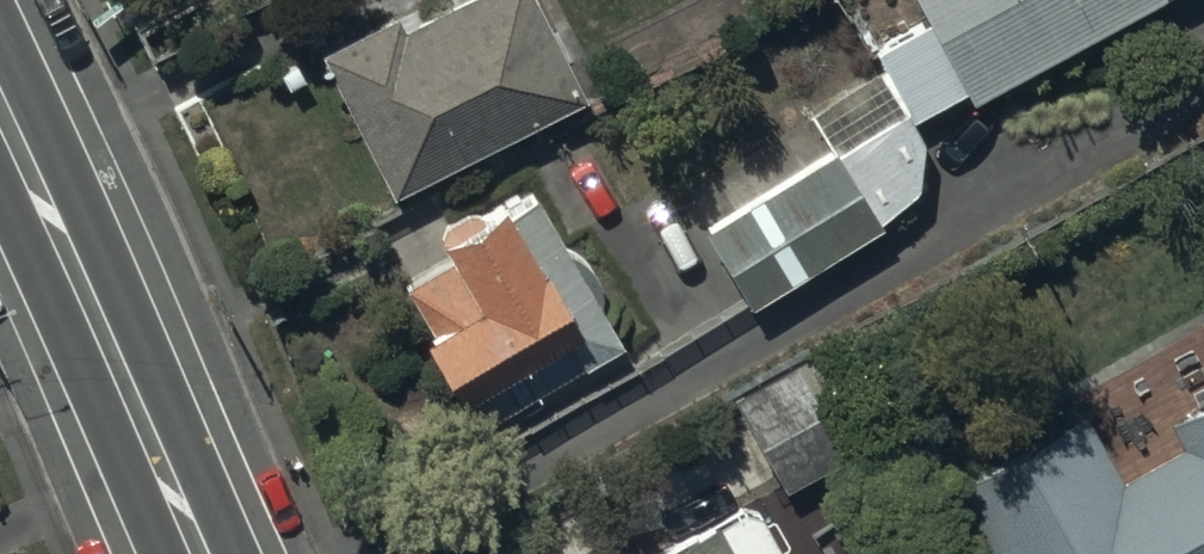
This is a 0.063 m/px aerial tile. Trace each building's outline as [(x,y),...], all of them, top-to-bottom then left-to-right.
[(325,52),(396,197),(591,102),(541,0),(466,0),(407,28),(401,15),(325,52)] [(1158,0),(915,0),(929,24),(966,92),(972,105),(1162,6),(1158,0)] [(929,24),(876,53),(886,70),(913,120),(966,92),(929,24)] [(913,120),(886,70),(815,120),(836,147),(709,237),(754,310),(880,228),(919,195),(927,148),(913,120)] [(454,263),(405,289),(427,328),(422,331),(460,395),(464,393),(486,429),(517,410),(524,422),(542,411),(535,399),(622,348),(602,313),(602,311),(602,309),(602,307),(603,305),(603,303),(602,301),(602,299),(602,297),(602,295),(601,293),(601,291),(600,290),(600,288),(599,286),(598,284),(597,282),(596,280),(595,279),(594,277),(593,275),(592,274),(590,272),(589,271),(588,269),(586,268),(585,266),(583,265),(581,264),(580,263),(578,262),(576,261),(574,260),(572,259),(571,259),(569,258),(535,199),(509,214),(500,198),(437,233),(454,263)] [(820,349),(734,396),(778,476),(864,429),(820,349)] [(1178,420),(1191,446),(1119,484),(1090,427),(973,489),(1007,553),(1203,553),(1203,407),(1178,420)] [(631,553),(770,553),(742,498),(631,553)]
